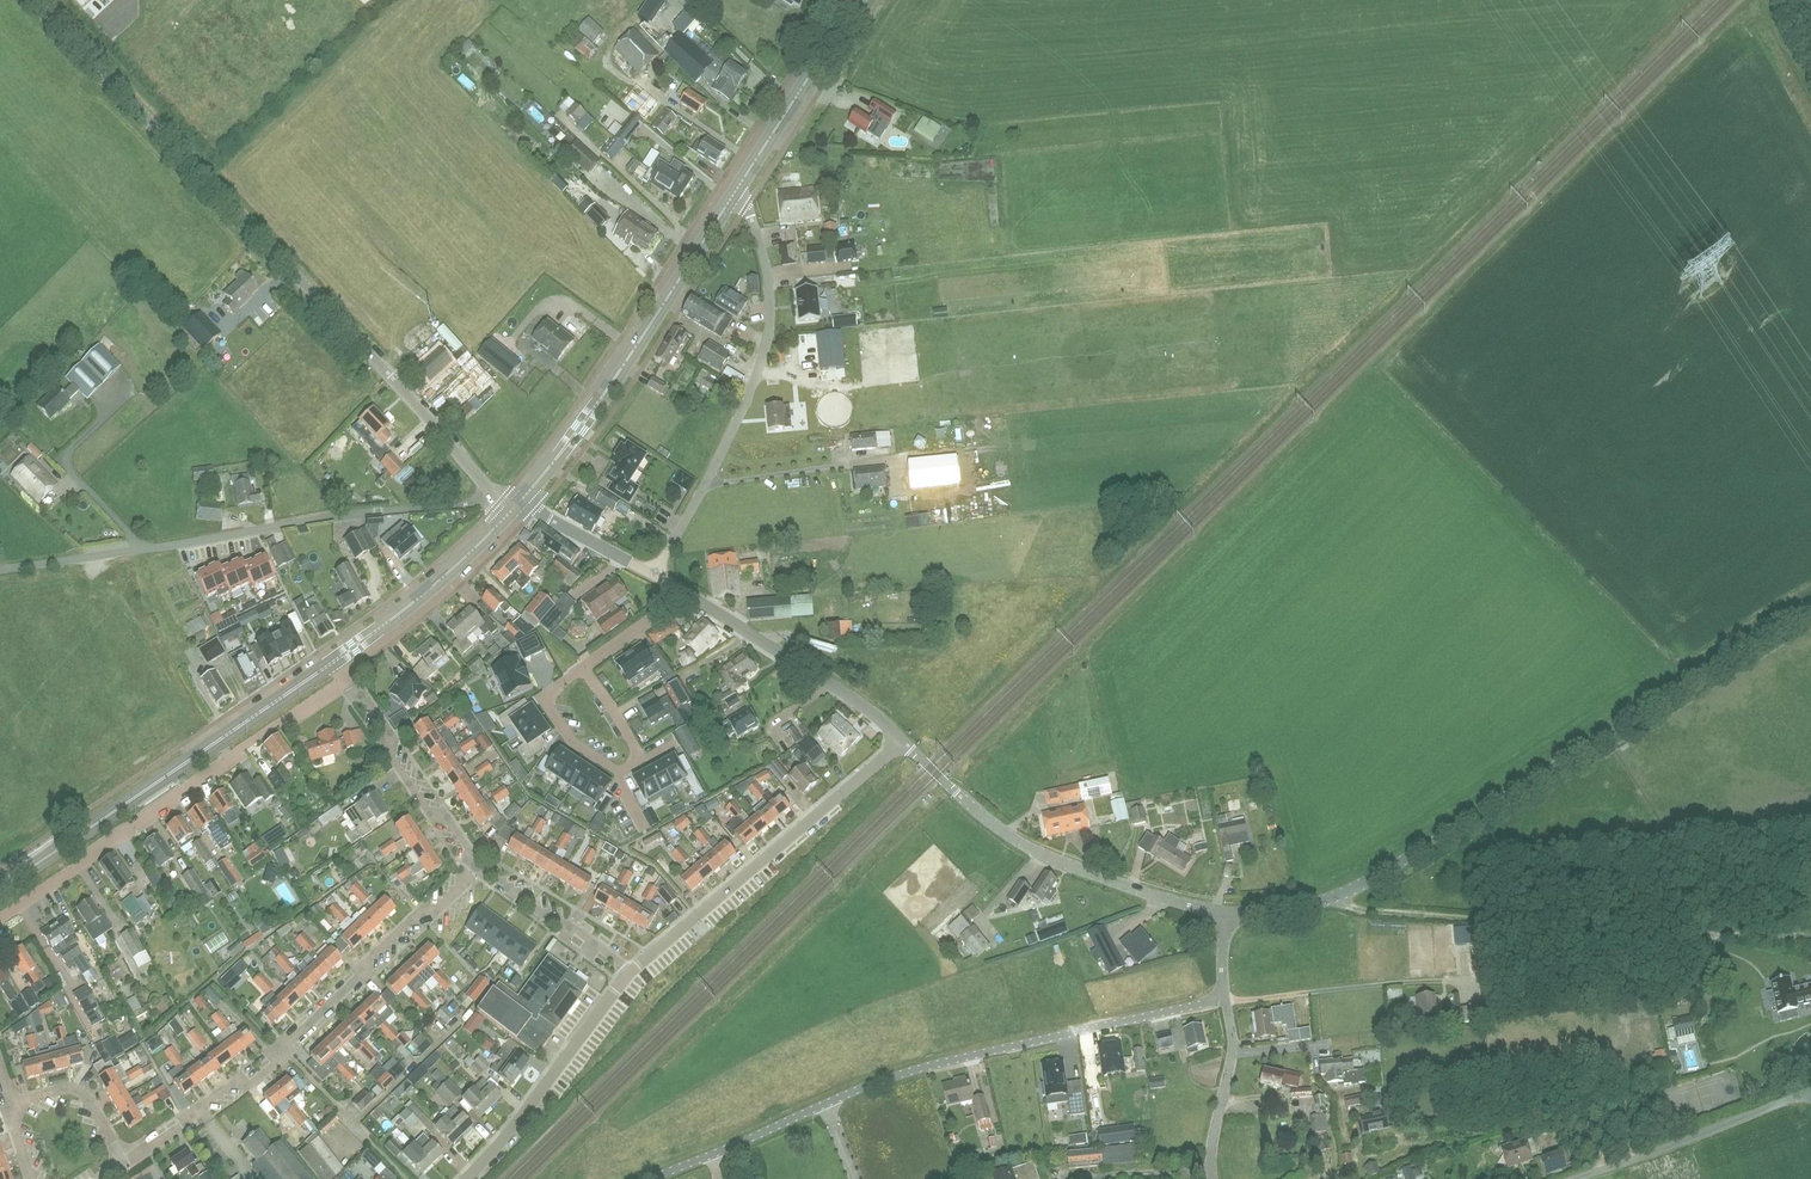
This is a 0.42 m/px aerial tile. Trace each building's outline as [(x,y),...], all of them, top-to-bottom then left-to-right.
[(638,16),(650,24),(667,0),(648,0),(638,16)] [(604,32),(589,18),(579,29),(594,43),(604,32)] [(634,28),(614,48),(639,74),(659,54),(634,28)] [(709,56),(682,32),(665,52),(695,83),(702,76),(712,91),(729,102),(747,75),(730,64),(734,59),(716,46),(709,56)] [(676,94),(684,99),(680,104),(698,115),(707,102),(690,91),(691,90),(683,84),(676,94)] [(636,95),(632,92),(623,103),(627,106),(636,95)] [(627,106),(644,120),(653,109),(636,95),(627,106)] [(650,97),(646,103),(653,109),(658,103),(650,97)] [(876,114),(872,120),(857,110),(849,122),(866,133),(868,131),(873,135),(883,119),(890,124),(897,113),(876,100),(870,110),(876,114)] [(565,113),(578,125),(588,115),(574,102),(565,113)] [(658,131),(663,135),(668,129),(672,124),(670,123),(668,121),(670,118),(673,115),(669,112),(666,110),(659,118),(653,127),(658,131)] [(933,122),(924,116),(919,123),(915,129),(924,135),(933,141),(937,134),(942,128),(933,122)] [(639,128),(629,119),(614,137),(624,146),(639,128)] [(565,153),(588,175),(600,162),(577,140),(575,142),(567,135),(558,145),(566,152),(565,153)] [(624,146),(614,137),(602,151),(613,160),(624,146)] [(692,150),(700,155),(715,165),(726,149),(707,137),(703,145),(697,141),(692,150)] [(632,174),(640,164),(634,159),(626,169),(632,174)] [(676,183),(686,189),(694,177),(684,171),(686,167),(674,159),(670,166),(657,159),(651,169),(650,169),(654,172),(668,181),(669,178),(676,183)] [(617,179),(621,174),(610,164),(597,178),(603,183),(611,174),(617,179)] [(654,172),(650,169),(646,177),(650,179),(648,182),(664,191),(665,190),(680,200),(686,189),(676,183),(669,178),(668,181),(654,172)] [(798,188),(779,191),(782,222),(819,218),(815,187),(798,189),(798,188)] [(585,213),(600,229),(611,219),(595,203),(585,213)] [(628,211),(614,233),(631,244),(632,242),(646,251),(659,232),(644,223),(645,221),(628,211)] [(837,236),(836,223),(824,223),(825,237),(837,236)] [(798,263),(794,242),(779,245),(782,265),(798,263)] [(857,260),(855,243),(833,247),(836,264),(857,260)] [(825,262),(824,248),(807,249),(809,263),(825,262)] [(238,280),(223,294),(228,299),(222,304),(233,315),(238,310),(249,299),(248,298),(259,288),(245,273),(244,274),(243,272),(240,271),(236,275),(236,278),(238,280)] [(748,295),(760,294),(759,277),(747,277),(748,295)] [(715,304),(737,318),(747,301),(725,288),(715,304)] [(820,319),(817,288),(796,290),(799,321),(820,319)] [(726,314),(694,295),(682,314),(714,334),(726,314)] [(760,300),(751,318),(744,314),(740,321),(760,332),(764,325),(755,321),(765,302),(760,300)] [(191,345),(194,342),(203,351),(221,333),(200,311),(182,329),(188,334),(184,338),(191,345)] [(856,314),(832,317),(833,328),(836,328),(857,325),(856,314)] [(548,321),(533,338),(548,351),(547,352),(557,361),(574,341),(564,332),(563,333),(548,321)] [(669,365),(687,335),(674,327),(656,357),(669,365)] [(840,331),(816,333),(820,371),(844,369),(840,331)] [(478,356),(501,374),(514,357),(492,339),(478,356)] [(709,341),(699,358),(719,370),(729,353),(709,341)] [(82,362),(104,383),(119,368),(98,346),(82,362)] [(463,346),(452,356),(457,361),(468,352),(463,346)] [(440,349),(418,368),(430,382),(452,362),(440,349)] [(777,364),(785,363),(784,351),(776,352),(777,364)] [(461,367),(482,389),(493,379),(472,356),(461,367)] [(522,363),(514,357),(501,374),(508,380),(522,363)] [(104,383),(82,362),(65,377),(72,384),(62,393),(56,387),(37,406),(50,419),(57,412),(58,413),(70,401),(69,400),(79,391),(87,399),(104,383)] [(479,393),(460,371),(445,385),(449,391),(442,397),(457,413),(465,406),(465,407),(472,400),(472,399),(479,393)] [(838,371),(826,372),(827,380),(838,380),(838,371)] [(702,385),(713,390),(719,378),(707,373),(702,385)] [(647,387),(664,396),(669,387),(652,377),(647,387)] [(483,407),(476,398),(469,404),(475,411),(476,413),(483,407)] [(469,404),(453,419),(458,425),(459,425),(475,411),(469,404)] [(790,405),(783,406),(767,407),(769,430),(792,428),(790,405)] [(390,452),(383,445),(390,438),(383,431),(390,425),(373,408),(358,421),(375,439),(376,439),(379,443),(370,451),(380,461),(390,452)] [(884,433),(875,434),(875,433),(851,436),(852,450),(875,448),(875,455),(888,454),(888,447),(885,447),(884,433)] [(623,447),(614,461),(618,464),(608,479),(615,483),(610,490),(630,504),(638,491),(629,486),(648,458),(630,446),(627,450),(623,447)] [(379,464),(386,471),(379,479),(384,483),(391,476),(394,479),(405,467),(391,453),(379,464)] [(957,456),(908,461),(911,488),(960,483),(957,456)] [(29,457),(11,475),(38,502),(56,484),(29,457)] [(854,469),(856,489),(886,486),(884,466),(854,469)] [(193,481),(213,479),(212,467),(192,469),(193,481)] [(683,483),(680,487),(688,492),(695,480),(681,471),(676,478),(683,483)] [(401,484),(414,499),(427,489),(414,473),(401,484)] [(238,476),(239,483),(233,484),(237,506),(262,502),(260,493),(251,494),(249,482),(248,474),(238,476)] [(604,490),(597,500),(590,495),(586,502),(586,501),(578,496),(566,516),(592,532),(604,512),(607,507),(614,512),(621,501),(604,490)] [(222,521),(224,503),(197,501),(196,519),(222,521)] [(918,514),(905,515),(906,526),(919,524),(918,514)] [(366,525),(378,524),(383,524),(382,517),(366,518),(366,525)] [(401,522),(380,540),(399,562),(420,544),(418,542),(423,538),(412,526),(408,530),(401,522)] [(532,537),(527,542),(539,551),(539,550),(545,555),(549,549),(560,557),(552,568),(564,580),(563,582),(571,588),(582,576),(570,566),(580,552),(541,523),(531,536),(532,537)] [(357,531),(342,539),(354,559),(360,555),(369,550),(357,531)] [(641,532),(632,542),(642,551),(651,541),(641,532)] [(278,546),(269,550),(278,567),(286,563),(278,546)] [(543,560),(538,565),(529,556),(519,546),(492,573),(504,584),(508,588),(515,582),(517,583),(522,589),(530,581),(527,579),(532,574),(535,576),(536,575),(541,580),(547,573),(543,570),(548,565),(543,560)] [(307,559),(321,557),(320,548),(306,550),(307,559)] [(263,555),(252,560),(263,583),(274,577),(263,555)] [(313,572),(304,555),(296,560),(305,576),(313,572)] [(714,598),(740,595),(735,555),(708,558),(710,571),(714,598)] [(240,559),(229,564),(240,587),(249,582),(241,566),(243,565),(240,559)] [(243,565),(241,566),(249,582),(252,588),(263,583),(252,560),(243,565)] [(740,563),(743,581),(752,580),(751,574),(760,572),(758,560),(740,563)] [(217,563),(205,569),(216,592),(218,597),(229,592),(218,570),(219,569),(217,563)] [(219,569),(218,570),(229,592),(240,587),(229,564),(219,569)] [(342,611),(354,604),(355,606),(368,598),(367,597),(370,596),(364,585),(361,586),(349,564),(335,571),(347,593),(336,598),(342,611)] [(374,581),(383,578),(379,565),(369,569),(374,581)] [(205,569),(195,574),(206,597),(216,592),(205,569)] [(614,604),(628,594),(616,578),(605,586),(603,584),(582,600),(597,620),(616,606),(614,604)] [(198,583),(184,590),(190,600),(203,593),(198,583)] [(511,608),(505,602),(493,589),(482,599),(495,612),(500,607),(505,614),(511,608)] [(539,624),(556,605),(541,593),(521,617),(535,629),(540,624),(539,624)] [(812,595),(747,601),(748,621),(792,617),(813,616),(812,595)] [(302,597),(294,602),(305,624),(310,621),(320,638),(332,630),(320,610),(312,598),(306,603),(302,597)] [(545,629),(550,633),(558,623),(566,614),(561,610),(556,605),(539,624),(540,624),(545,629)] [(463,612),(459,615),(473,632),(479,628),(485,635),(489,632),(492,635),(498,629),(487,615),(481,620),(470,607),(464,613),(463,612)] [(609,632),(627,620),(618,608),(601,621),(609,632)] [(128,610),(113,619),(117,626),(132,617),(128,610)] [(204,610),(189,619),(196,630),(210,622),(204,610)] [(344,612),(331,612),(331,620),(344,620),(344,612)] [(473,632),(459,615),(453,620),(454,621),(448,626),(458,639),(453,644),(462,655),(479,640),(473,633),(473,632)] [(663,641),(680,628),(672,617),(654,630),(663,641)] [(856,633),(856,617),(842,617),(843,634),(856,633)] [(683,639),(691,647),(679,654),(680,658),(678,659),(684,668),(697,661),(694,656),(697,653),(698,654),(709,643),(712,643),(715,643),(718,640),(718,637),(717,635),(718,634),(703,619),(683,639)] [(841,619),(833,619),(834,634),(842,634),(841,619)] [(581,620),(571,622),(568,631),(574,638),(583,637),(587,628),(581,620)] [(516,626),(512,622),(508,625),(505,628),(508,631),(514,637),(516,634),(520,630),(516,626)] [(303,648),(292,625),(279,631),(290,654),(290,655),(303,648)] [(0,632),(0,647),(14,638),(8,627),(0,632)] [(119,628),(98,640),(105,652),(126,640),(119,628)] [(280,659),(290,654),(279,631),(269,636),(280,659)] [(514,637),(508,631),(502,637),(510,645),(516,639),(514,637)] [(523,640),(524,642),(531,656),(544,650),(536,633),(525,639),(523,640)] [(267,666),(280,660),(280,659),(269,636),(256,642),(257,644),(250,647),(257,661),(263,658),(267,666)] [(0,647),(0,660),(1,662),(21,650),(14,638),(0,647)] [(197,650),(207,665),(226,653),(216,638),(197,650)] [(126,640),(105,652),(112,663),(132,651),(126,640)] [(439,670),(434,665),(445,656),(432,640),(417,652),(423,660),(412,670),(430,689),(433,687),(427,680),(439,670)] [(181,648),(188,660),(196,655),(188,644),(181,648)] [(628,654),(616,663),(623,672),(629,682),(641,673),(653,665),(656,668),(658,671),(659,672),(664,679),(669,676),(673,673),(667,665),(661,656),(655,647),(650,650),(646,653),(643,649),(641,645),(628,654)] [(246,656),(244,653),(241,646),(238,648),(239,651),(228,656),(232,663),(243,684),(257,677),(246,656)] [(735,694),(733,692),(746,683),(742,678),(757,668),(744,650),(717,668),(732,690),(719,699),(722,702),(735,694)] [(132,651),(112,663),(119,674),(139,662),(132,651)] [(474,674),(485,664),(478,657),(467,666),(474,674)] [(498,672),(495,674),(501,688),(508,685),(512,695),(531,685),(517,657),(496,668),(498,672)] [(176,668),(169,672),(177,685),(184,681),(176,668)] [(197,679),(213,706),(231,694),(215,668),(197,679)] [(51,672),(30,684),(37,695),(57,683),(51,672)] [(607,681),(602,674),(598,677),(603,684),(607,681)] [(402,702),(405,704),(412,695),(419,700),(426,690),(406,675),(391,694),(395,696),(393,699),(400,705),(402,702)] [(148,676),(135,684),(139,690),(152,683),(148,676)] [(666,688),(678,708),(691,701),(680,681),(666,688)] [(57,683),(37,695),(44,706),(64,694),(57,683)] [(152,683),(139,690),(143,697),(156,690),(152,683)] [(420,699),(426,708),(438,699),(432,691),(420,699)] [(64,694),(44,706),(50,717),(71,705),(64,694)] [(668,697),(658,703),(653,694),(639,702),(652,724),(666,716),(676,710),(668,697)] [(739,701),(735,694),(725,701),(729,707),(739,701)] [(444,709),(456,700),(452,695),(442,702),(442,703),(441,704),(444,709)] [(13,701),(9,704),(14,709),(17,706),(13,701)] [(71,705),(50,717),(57,729),(72,721),(73,720),(78,717),(71,705)] [(845,705),(839,711),(848,720),(854,714),(845,705)] [(6,706),(2,709),(6,715),(10,712),(6,706)] [(517,735),(541,719),(540,717),(542,715),(536,707),(534,709),(532,706),(520,715),(515,707),(498,718),(506,729),(511,726),(517,735)] [(18,707),(14,710),(19,715),(22,712),(18,707)] [(749,708),(728,720),(721,724),(729,737),(735,733),(738,737),(752,729),(753,730),(758,727),(757,726),(759,725),(749,708)] [(10,712),(6,715),(11,720),(14,717),(10,712)] [(461,721),(455,713),(450,717),(451,719),(450,720),(452,724),(453,726),(461,721)] [(488,719),(484,713),(475,716),(481,724),(488,719)] [(818,733),(841,755),(859,736),(837,714),(818,733)] [(428,719),(414,728),(422,739),(444,724),(446,728),(448,730),(453,726),(452,724),(450,720),(451,719),(450,717),(442,722),(440,719),(432,725),(428,719)] [(542,721),(541,719),(517,735),(524,745),(519,748),(528,760),(544,749),(538,740),(550,732),(548,729),(550,728),(544,719),(542,721)] [(72,721),(60,728),(64,734),(77,727),(73,720),(72,721)] [(30,721),(26,724),(30,729),(34,726),(30,721)] [(430,752),(453,737),(448,730),(446,728),(444,724),(422,739),(430,752)] [(22,726),(19,729),(23,734),(27,731),(22,726)] [(697,745),(686,726),(675,732),(686,751),(697,745)] [(35,727),(31,730),(35,735),(39,732),(35,727)] [(77,727),(64,734),(68,741),(81,733),(77,727)] [(793,727),(787,731),(796,744),(802,739),(793,727)] [(27,731),(23,734),(27,739),(31,736),(27,731)] [(323,762),(321,757),(340,751),(335,737),(333,737),(331,731),(318,735),(320,741),(305,746),(310,761),(311,760),(312,765),(314,767),(316,768),(320,767),(322,766),(323,764),(323,762)] [(356,746),(351,731),(342,734),(346,749),(356,746)] [(484,734),(477,739),(479,744),(485,752),(493,747),(489,741),(484,734)] [(279,735),(264,746),(277,765),(292,754),(279,735)] [(0,737),(0,754),(9,746),(1,737),(0,737)] [(453,737),(430,752),(439,764),(445,760),(452,755),(461,749),(461,750),(463,752),(464,754),(470,751),(467,745),(468,744),(466,741),(459,746),(453,737)] [(471,737),(466,741),(468,744),(467,745),(470,751),(477,746),(476,745),(474,741),(471,737)] [(810,761),(821,750),(812,741),(801,751),(810,761)] [(0,754),(0,771),(1,772),(9,764),(10,764),(18,756),(9,746),(0,754)] [(461,750),(461,749),(452,755),(445,760),(439,764),(447,776),(466,763),(463,759),(466,757),(464,754),(463,752),(461,750)] [(547,771),(559,779),(573,758),(560,749),(553,760),(546,755),(537,769),(545,775),(547,771)] [(10,764),(9,764),(15,770),(26,760),(21,754),(10,764)] [(675,756),(661,764),(673,786),(686,779),(696,798),(705,793),(692,770),(684,774),(675,756)] [(73,758),(66,763),(75,775),(82,771),(76,763),(73,758)] [(573,758),(559,779),(572,788),(586,766),(573,758)] [(26,760),(15,770),(20,777),(31,767),(26,760)] [(770,766),(782,781),(789,776),(776,761),(770,766)] [(489,762),(482,766),(484,769),(483,770),(485,773),(480,777),(481,778),(494,770),(489,762)] [(466,763),(447,776),(455,788),(468,779),(461,769),(467,765),(466,763)] [(58,764),(52,769),(55,774),(60,781),(67,777),(58,764)] [(673,786),(661,764),(648,771),(660,793),(673,786)] [(803,793),(817,782),(803,765),(789,777),(803,793)] [(376,777),(387,771),(384,766),(373,772),(376,777)] [(484,769),(482,766),(475,770),(480,777),(485,773),(483,770),(484,769)] [(584,796),(599,775),(586,766),(572,788),(584,796)] [(289,782),(280,768),(267,777),(276,790),(289,782)] [(524,770),(516,775),(522,783),(528,776),(524,770)] [(660,793),(648,771),(634,778),(640,791),(633,795),(641,809),(650,804),(648,800),(660,793)] [(233,784),(231,785),(246,808),(262,797),(265,801),(273,795),(265,783),(257,788),(253,782),(247,774),(239,779),(238,777),(232,781),(233,784)] [(761,774),(756,777),(759,783),(765,780),(761,774)] [(612,783),(599,775),(584,796),(596,804),(593,809),(602,815),(613,798),(605,793),(612,783)] [(1067,801),(1082,798),(1083,800),(1111,794),(1108,778),(1065,788),(1067,801)] [(477,792),(468,779),(455,788),(463,801),(477,792)] [(761,789),(755,783),(748,789),(752,794),(753,793),(756,791),(757,792),(761,789)] [(502,798),(497,802),(498,803),(510,795),(504,786),(499,790),(501,794),(500,795),(502,798)] [(1048,792),(1052,799),(1062,793),(1058,786),(1048,792)] [(215,796),(210,799),(221,816),(223,820),(230,815),(233,819),(240,814),(224,790),(222,791),(220,788),(213,793),(215,796)] [(753,793),(752,794),(758,801),(762,797),(765,794),(761,789),(757,792),(756,791),(753,793)] [(501,794),(499,790),(492,795),(497,802),(502,798),(500,795),(501,794)] [(485,805),(477,792),(463,801),(472,814),(485,805)] [(765,794),(762,797),(769,806),(779,818),(791,808),(780,796),(775,800),(768,792),(765,794)] [(1245,792),(1235,793),(1236,801),(1246,801),(1245,792)] [(367,823),(374,818),(376,821),(388,814),(374,794),(357,806),(344,814),(361,839),(373,831),(367,823)] [(548,796),(543,803),(550,806),(554,800),(548,796)] [(281,805),(277,799),(271,803),(275,809),(281,805)] [(1141,800),(1126,803),(1128,812),(1131,811),(1134,825),(1146,822),(1141,800)] [(472,814),(480,826),(490,819),(493,823),(501,818),(490,801),(485,805),(472,814)] [(735,811),(739,808),(734,801),(726,808),(730,813),(734,810),(735,811)] [(714,809),(710,802),(704,805),(708,812),(714,809)] [(216,817),(213,819),(203,804),(188,814),(199,830),(198,830),(201,835),(207,831),(220,851),(234,843),(226,831),(222,825),(216,817)] [(685,810),(682,804),(676,807),(679,813),(685,810)] [(1090,828),(1085,804),(1042,813),(1047,837),(1090,828)] [(292,818),(284,806),(277,811),(280,815),(279,815),(284,823),(292,818)] [(337,806),(318,819),(322,826),(331,820),(332,821),(343,815),(337,806)] [(703,806),(694,811),(706,825),(714,819),(703,806)] [(779,818),(769,806),(757,815),(768,827),(779,818)] [(735,834),(745,846),(757,837),(746,824),(739,816),(743,813),(739,808),(735,811),(731,814),(735,819),(724,828),(732,837),(735,834)] [(551,822),(557,825),(562,817),(555,814),(551,822)] [(685,815),(673,825),(680,833),(689,826),(692,830),(691,831),(694,835),(698,832),(685,815)] [(768,827),(757,815),(746,824),(757,837),(768,827)] [(403,838),(416,829),(408,817),(394,826),(403,838)] [(651,827),(658,823),(655,817),(648,821),(651,827)] [(192,835),(181,818),(167,828),(178,844),(181,849),(193,840),(192,835)] [(538,819),(535,824),(539,826),(538,828),(542,830),(546,823),(540,820),(538,819)] [(1233,823),(1218,826),(1221,838),(1223,848),(1232,846),(1232,843),(1238,842),(1238,845),(1249,842),(1247,832),(1245,820),(1233,823)] [(539,826),(535,824),(532,830),(529,828),(522,839),(517,836),(519,833),(511,829),(505,840),(511,844),(508,849),(521,857),(535,834),(539,836),(542,830),(538,828),(539,826)] [(564,833),(560,839),(564,841),(564,843),(568,845),(572,838),(574,838),(579,829),(578,828),(579,827),(574,825),(568,835),(564,833)] [(702,828),(698,832),(694,835),(698,840),(702,837),(703,838),(707,835),(702,828)] [(299,839),(308,833),(305,829),(297,835),(299,839)] [(416,829),(403,838),(411,850),(424,841),(416,829)] [(277,841),(271,832),(261,839),(268,848),(277,841)] [(657,834),(642,842),(645,847),(659,839),(662,842),(664,840),(662,837),(660,833),(657,834)] [(1148,833),(1137,847),(1160,861),(1161,859),(1185,874),(1193,860),(1177,849),(1181,842),(1169,834),(1164,842),(1155,836),(1154,837),(1148,833)] [(174,858),(168,849),(158,834),(143,844),(154,859),(160,868),(174,858)] [(534,864),(542,850),(536,847),(542,838),(539,836),(535,834),(521,857),(534,864)] [(702,837),(698,840),(704,846),(704,851),(699,856),(714,873),(725,864),(708,843),(711,840),(707,835),(703,838),(702,837)] [(711,840),(708,843),(725,864),(736,854),(726,842),(720,846),(714,838),(711,840)] [(192,844),(205,865),(213,859),(200,839),(192,844)] [(542,850),(534,864),(546,872),(560,849),(564,851),(568,845),(564,843),(564,841),(560,839),(556,847),(553,845),(548,854),(542,850)] [(381,853),(394,844),(391,840),(379,849),(381,853)] [(362,841),(358,844),(362,851),(366,847),(362,841)] [(432,853),(424,841),(411,850),(419,862),(432,853)] [(674,842),(671,845),(675,850),(672,853),(676,859),(680,856),(681,857),(684,854),(679,847),(679,848),(674,842)] [(266,858),(255,843),(246,850),(250,855),(244,859),(251,868),(252,867),(253,870),(265,862),(264,859),(266,858)] [(618,850),(606,843),(602,850),(614,857),(618,850)] [(1196,852),(1207,849),(1205,843),(1195,846),(1196,852)] [(397,849),(394,844),(381,853),(384,857),(397,849)] [(675,850),(671,845),(667,848),(672,854),(671,854),(681,866),(680,867),(687,875),(681,880),(691,892),(702,883),(692,870),(685,863),(689,859),(684,854),(681,857),(680,856),(676,859),(672,853),(675,850)] [(589,849),(589,848),(585,854),(590,856),(589,858),(593,860),(597,853),(593,851),(593,850),(589,848),(589,849)] [(183,863),(193,860),(189,849),(180,853),(183,863)] [(560,849),(546,872),(559,879),(567,865),(561,862),(567,853),(564,851),(560,849)] [(618,851),(615,857),(621,861),(625,855),(618,851)] [(113,853),(98,863),(119,893),(134,882),(113,853)] [(410,868),(391,881),(400,891),(405,886),(400,882),(410,875),(412,877),(424,869),(428,875),(441,866),(432,853),(419,862),(419,863),(410,868)] [(590,856),(585,854),(581,861),(589,866),(593,860),(589,858),(590,856)] [(714,873),(699,856),(703,861),(692,870),(702,883),(714,873)] [(225,858),(217,864),(224,875),(232,869),(225,858)] [(278,868),(268,864),(262,881),(273,884),(278,868)] [(391,881),(410,868),(408,864),(388,878),(391,881)] [(574,869),(567,865),(559,879),(571,887),(580,873),(583,869),(580,867),(578,870),(575,867),(574,869)] [(145,874),(154,889),(164,883),(155,868),(145,874)] [(207,888),(203,883),(202,884),(193,869),(181,877),(196,900),(208,893),(205,889),(206,889),(207,888)] [(624,869),(621,875),(625,878),(625,879),(629,882),(633,875),(635,871),(631,869),(629,872),(624,869)] [(296,871),(294,870),(291,870),(289,873),(290,875),(292,877),(294,878),(297,878),(298,875),(298,872),(296,871)] [(1057,892),(1051,888),(1057,880),(1045,872),(1030,893),(1041,901),(1040,902),(1046,907),(1057,892)] [(593,881),(580,873),(571,887),(584,894),(593,881)] [(625,878),(621,875),(617,882),(615,881),(613,885),(607,881),(609,878),(603,874),(594,890),(599,892),(594,900),(607,908),(621,885),(626,888),(629,882),(625,879),(625,878)] [(349,883),(366,900),(369,904),(384,920),(395,909),(384,898),(379,903),(372,895),(370,897),(356,883),(359,881),(356,877),(349,883)] [(207,888),(206,889),(212,898),(221,891),(214,880),(206,885),(204,883),(203,883),(207,888)] [(1020,882),(1007,900),(1017,906),(1029,889),(1020,882)] [(366,900),(349,883),(344,887),(348,891),(349,890),(362,904),(366,901),(369,904),(364,909),(368,913),(362,918),(373,930),(384,920),(369,904),(366,900)] [(658,889),(650,884),(647,890),(651,893),(650,894),(654,896),(658,889)] [(621,885),(607,908),(620,915),(628,902),(622,898),(628,889),(626,888),(621,885)] [(666,886),(659,892),(669,905),(677,898),(666,886)] [(651,893),(647,890),(642,898),(646,901),(646,900),(650,902),(654,896),(650,894),(651,893)] [(131,895),(120,903),(136,924),(147,916),(131,895)] [(373,930),(362,918),(358,922),(353,918),(351,920),(335,903),(336,903),(329,896),(325,900),(329,904),(363,940),(373,930)] [(977,898),(969,906),(976,914),(984,905),(977,898)] [(99,908),(97,909),(90,899),(77,908),(87,924),(83,927),(93,942),(113,928),(99,908)] [(646,900),(646,901),(640,909),(632,923),(645,931),(659,908),(650,902),(646,900)] [(640,909),(628,902),(620,915),(632,923),(640,909)] [(363,940),(329,904),(326,907),(328,909),(328,910),(341,924),(339,926),(346,934),(341,938),(340,937),(335,942),(344,952),(349,947),(352,950),(363,940)] [(478,933),(492,914),(484,908),(483,909),(480,907),(482,906),(481,905),(464,927),(465,928),(467,929),(472,932),(474,930),(478,933)] [(321,910),(318,907),(311,912),(314,916),(319,912),(321,910)] [(485,942),(487,943),(502,923),(499,921),(500,920),(492,914),(478,933),(476,935),(476,936),(478,933),(483,936),(481,939),(485,942)] [(990,947),(972,923),(965,914),(948,927),(958,940),(960,938),(976,958),(990,947)] [(63,917),(53,924),(75,964),(82,977),(83,976),(82,974),(92,968),(75,944),(79,942),(74,933),(63,917)] [(279,923),(276,918),(270,922),(273,926),(279,923)] [(1041,930),(1037,932),(1041,942),(1068,932),(1064,922),(1048,928),(1046,921),(1039,924),(1041,930)] [(502,923),(487,943),(489,945),(494,948),(495,946),(500,949),(498,952),(500,949),(514,930),(506,924),(505,925),(502,923)] [(68,969),(75,964),(53,924),(40,933),(56,956),(59,955),(68,969)] [(215,947),(233,935),(226,925),(208,937),(215,947)] [(263,934),(270,929),(268,925),(260,930),(263,934)] [(1457,927),(1458,944),(1475,943),(1474,926),(1457,927)] [(145,951),(132,928),(119,935),(132,958),(145,951)] [(1130,935),(1121,943),(1138,963),(1156,948),(1141,929),(1132,937),(1130,935)] [(507,958),(509,960),(524,939),(521,937),(522,936),(514,930),(500,949),(505,952),(503,955),(507,958)] [(302,947),(309,940),(303,933),(295,940),(302,947)] [(1036,936),(1027,940),(1029,946),(1038,943),(1036,936)] [(331,948),(320,958),(331,970),(342,960),(339,956),(344,952),(335,942),(331,937),(325,942),(331,948)] [(524,939),(509,960),(511,961),(515,964),(517,962),(522,965),(519,968),(520,969),(522,966),(537,946),(536,946),(528,940),(527,942),(524,939)] [(312,961),(307,966),(309,968),(320,980),(331,970),(320,958),(313,951),(316,947),(309,940),(302,947),(309,955),(308,956),(312,961)] [(1123,966),(1110,940),(1097,947),(1110,973),(1123,966)] [(233,957),(245,947),(240,941),(228,951),(233,957)] [(298,961),(305,956),(296,944),(289,949),(298,961)] [(428,944),(417,954),(428,966),(439,956),(428,944)] [(457,953),(461,950),(456,944),(452,948),(457,953)] [(280,967),(288,960),(281,953),(282,952),(276,946),(271,951),(277,957),(274,960),(280,967)] [(36,968),(31,962),(21,947),(8,955),(18,971),(29,987),(39,981),(32,971),(36,968)] [(271,951),(266,955),(272,962),(274,960),(277,957),(271,951)] [(417,954),(406,965),(417,976),(425,984),(431,991),(438,984),(432,978),(435,974),(436,973),(428,966),(417,954)] [(548,955),(529,981),(517,996),(498,982),(493,989),(492,988),(476,1010),(516,1039),(537,1055),(553,1034),(552,1033),(555,1029),(556,1030),(582,994),(582,993),(588,984),(559,962),(548,955)] [(469,966),(473,963),(468,957),(464,961),(469,966)] [(291,974),(286,978),(289,981),(284,985),(288,989),(299,1000),(309,990),(298,979),(291,971),(294,967),(288,960),(280,967),(287,974),(289,973),(291,974)] [(478,968),(473,963),(469,966),(474,971),(478,968)] [(10,1002),(18,996),(7,980),(12,977),(3,964),(0,966),(0,987),(10,1002)] [(1146,981),(1159,975),(1154,964),(1141,970),(1146,981)] [(304,973),(296,965),(294,967),(291,971),(298,979),(309,990),(320,980),(309,968),(304,973)] [(406,965),(396,975),(407,986),(414,994),(418,991),(425,984),(417,976),(406,965)] [(98,978),(92,968),(82,974),(83,976),(82,977),(87,984),(98,978)] [(230,969),(220,979),(229,988),(239,978),(238,977),(230,969)] [(435,974),(432,978),(438,984),(442,980),(443,982),(446,978),(439,971),(436,973),(435,974)] [(489,971),(485,974),(490,979),(494,976),(489,971)] [(260,987),(267,980),(260,973),(253,980),(260,987)] [(396,975),(385,985),(395,996),(392,999),(400,1007),(411,998),(414,994),(407,986),(396,975)] [(473,986),(465,995),(469,999),(474,1002),(481,993),(489,983),(484,980),(480,976),(473,986)] [(1767,992),(1770,1003),(1775,1002),(1780,1021),(1799,1017),(1797,1008),(1796,1006),(1810,1002),(1810,985),(1792,989),(1790,977),(1770,982),(1773,991),(1767,992)] [(442,980),(438,984),(445,991),(452,985),(446,978),(443,982),(442,980)] [(274,988),(267,980),(260,987),(267,994),(274,988)] [(512,980),(509,984),(515,988),(518,984),(512,980)] [(204,991),(217,1005),(224,998),(211,984),(204,991)] [(99,1008),(88,988),(74,995),(91,1026),(101,1020),(95,1010),(99,1008)] [(288,989),(277,999),(288,1010),(299,1000),(288,989)] [(414,994),(411,998),(417,1005),(421,1001),(422,1002),(425,999),(418,991),(414,994)] [(31,992),(23,996),(29,1007),(28,1007),(29,1009),(38,1003),(31,992)] [(52,996),(59,1010),(67,1005),(60,992),(52,996)] [(288,1010),(271,992),(260,1003),(266,1009),(261,1014),(269,1023),(274,1018),(277,1021),(288,1010)] [(1455,1013),(1441,1015),(1442,1024),(1449,1023),(1465,1021),(1463,1007),(1461,994),(1452,995),(1455,1013)] [(165,1004),(170,1001),(167,995),(162,998),(165,1004)] [(375,995),(364,1005),(382,1024),(378,1028),(385,1035),(392,1028),(387,1022),(389,1020),(380,1011),(385,1006),(375,995)] [(1434,995),(1417,997),(1419,1013),(1410,1014),(1411,1024),(1436,1022),(1435,1014),(1436,1014),(1434,995)] [(134,996),(126,1000),(138,1024),(150,1018),(145,1008),(141,1010),(134,996)] [(207,1005),(201,996),(194,1001),(201,1010),(207,1005)] [(421,1001),(417,1005),(424,1011),(431,1005),(425,999),(422,1002),(421,1001)] [(54,1011),(50,1000),(38,1008),(40,1015),(54,1011)] [(382,1024),(364,1005),(353,1015),(364,1026),(368,1022),(375,1029),(381,1024),(382,1024)] [(1282,1007),(1271,1008),(1271,1011),(1272,1017),(1273,1024),(1277,1024),(1281,1023),(1281,1025),(1282,1026),(1284,1026),(1286,1026),(1287,1031),(1292,1030),(1296,1030),(1295,1017),(1293,1005),(1282,1007)] [(455,1017),(444,1006),(436,1012),(446,1024),(455,1017)] [(1470,1006),(1463,1007),(1465,1021),(1472,1020),(1470,1006)] [(116,1018),(111,1008),(105,1012),(110,1022),(116,1018)] [(40,1015),(38,1009),(32,1014),(34,1022),(41,1020),(40,1015)] [(125,1011),(116,1016),(122,1026),(131,1021),(125,1011)] [(219,1011),(210,1017),(216,1025),(217,1025),(225,1019),(219,1011)] [(1261,1012),(1252,1014),(1253,1026),(1255,1038),(1265,1037),(1275,1035),(1273,1024),(1272,1017),(1271,1011),(1261,1012)] [(469,1021),(463,1028),(471,1034),(477,1027),(480,1022),(483,1018),(475,1012),(473,1016),(469,1021)] [(353,1015),(342,1025),(360,1044),(357,1047),(359,1049),(364,1055),(371,1048),(364,1041),(367,1039),(364,1036),(369,1031),(364,1026),(353,1015)] [(1671,1020),(1676,1039),(1695,1034),(1690,1016),(1671,1020)] [(25,1018),(10,1028),(15,1036),(28,1027),(25,1018)] [(217,1025),(216,1025),(221,1032),(214,1038),(221,1047),(231,1060),(242,1051),(226,1030),(230,1027),(225,1019),(217,1025)] [(174,1020),(168,1024),(174,1031),(180,1027),(174,1020)] [(232,1025),(230,1027),(226,1030),(242,1051),(254,1042),(245,1029),(239,1034),(232,1025)] [(360,1044),(342,1025),(332,1035),(342,1047),(347,1042),(356,1051),(359,1049),(357,1047),(360,1044)] [(1198,1052),(1197,1047),(1206,1045),(1201,1025),(1184,1029),(1189,1054),(1198,1052)] [(61,1035),(65,1034),(63,1027),(54,1030),(56,1035),(60,1034),(61,1035)] [(399,1035),(392,1028),(385,1035),(392,1042),(396,1039),(395,1039),(399,1035)] [(1303,1029),(1299,1029),(1299,1035),(1300,1041),(1311,1039),(1311,1033),(1310,1028),(1303,1029)] [(193,1042),(201,1036),(195,1029),(187,1035),(193,1042)] [(1292,1030),(1287,1031),(1287,1034),(1289,1043),(1295,1042),(1300,1041),(1299,1035),(1299,1029),(1296,1030),(1292,1030)] [(401,1032),(399,1035),(395,1039),(396,1039),(404,1048),(410,1042),(401,1032)] [(34,1034),(25,1037),(27,1043),(32,1041),(32,1043),(36,1042),(34,1034)] [(69,1067),(62,1042),(67,1040),(65,1034),(61,1035),(60,1034),(56,1035),(58,1042),(57,1042),(58,1046),(49,1048),(49,1050),(55,1071),(69,1067)] [(1171,1034),(1157,1037),(1159,1049),(1173,1046),(1171,1034)] [(124,1053),(113,1035),(101,1043),(112,1061),(124,1053)] [(132,1044),(127,1035),(118,1040),(124,1049),(132,1044)] [(342,1047),(332,1035),(321,1045),(339,1065),(336,1068),(342,1075),(349,1068),(346,1065),(350,1062),(346,1057),(344,1059),(338,1051),(342,1047)] [(146,1043),(152,1052),(162,1045),(156,1036),(146,1043)] [(165,1046),(169,1043),(163,1036),(160,1038),(165,1046)] [(207,1044),(201,1036),(193,1042),(199,1050),(207,1044)] [(490,1040),(489,1042),(483,1038),(479,1043),(489,1050),(494,1043),(490,1040)] [(27,1052),(30,1061),(22,1063),(27,1079),(41,1075),(35,1054),(34,1049),(38,1048),(36,1042),(32,1043),(32,1041),(27,1043),(30,1051),(27,1052)] [(427,1041),(417,1050),(421,1055),(432,1046),(427,1041)] [(383,1049),(393,1055),(397,1049),(388,1043),(383,1049)] [(1121,1043),(1099,1047),(1104,1077),(1125,1073),(1121,1043)] [(339,1065),(321,1045),(310,1055),(313,1059),(306,1065),(322,1081),(336,1068),(339,1065)] [(520,1074),(528,1063),(515,1053),(504,1045),(496,1056),(501,1060),(520,1074)] [(170,1060),(177,1054),(171,1046),(168,1049),(164,1052),(170,1060)] [(231,1060),(221,1047),(209,1056),(219,1069),(231,1060)] [(65,1052),(69,1067),(84,1063),(80,1048),(65,1052)] [(378,1056),(371,1048),(364,1055),(371,1062),(378,1056)] [(1135,1060),(1142,1059),(1141,1048),(1134,1049),(1135,1060)] [(1668,1063),(1665,1049),(1654,1051),(1657,1065),(1668,1063)] [(41,1075),(55,1071),(49,1050),(35,1054),(41,1075)] [(1333,1057),(1333,1060),(1320,1061),(1322,1074),(1326,1074),(1327,1082),(1344,1081),(1345,1083),(1351,1083),(1351,1085),(1358,1084),(1358,1082),(1365,1081),(1364,1069),(1353,1070),(1352,1059),(1342,1060),(1342,1055),(1340,1053),(1334,1054),(1333,1057)] [(177,1054),(170,1060),(176,1067),(173,1070),(179,1078),(174,1082),(183,1095),(195,1086),(183,1069),(180,1065),(184,1062),(177,1054)] [(477,1054),(472,1059),(485,1072),(490,1066),(480,1056),(479,1056),(477,1054)] [(485,1072),(472,1059),(468,1055),(463,1061),(479,1077),(485,1072)] [(209,1056),(197,1065),(207,1077),(219,1069),(209,1056)] [(421,1066),(427,1072),(434,1065),(428,1059),(421,1066)] [(103,1060),(102,1060),(93,1066),(99,1077),(98,1078),(106,1091),(119,1082),(122,1081),(127,1078),(126,1078),(119,1065),(114,1068),(110,1062),(110,1061),(105,1064),(103,1060)] [(520,1074),(501,1060),(497,1066),(494,1064),(489,1070),(498,1076),(511,1086),(520,1074)] [(1046,1097),(1068,1094),(1063,1062),(1042,1065),(1045,1084),(1041,1084),(1043,1096),(1046,1095),(1046,1097)] [(1076,1062),(1077,1090),(1093,1090),(1092,1062),(1076,1062)] [(128,1077),(126,1078),(127,1078),(122,1081),(124,1085),(143,1074),(144,1075),(154,1069),(151,1064),(149,1066),(149,1065),(141,1070),(139,1066),(139,1067),(139,1066),(133,1070),(135,1073),(134,1074),(136,1077),(131,1080),(129,1077),(128,1077)] [(188,1065),(183,1069),(195,1086),(207,1077),(197,1065),(191,1069),(188,1065)] [(380,1065),(369,1075),(375,1081),(383,1090),(394,1081),(389,1075),(385,1071),(382,1068),(380,1065)] [(133,1070),(139,1066),(138,1066),(126,1073),(128,1077),(129,1077),(131,1080),(136,1077),(134,1074),(135,1073),(133,1070)] [(399,1066),(389,1075),(394,1081),(395,1081),(404,1072),(399,1066)] [(349,1068),(342,1075),(349,1082),(356,1075),(349,1068)] [(1272,1068),(1271,1071),(1264,1069),(1261,1084),(1280,1089),(1281,1085),(1298,1089),(1302,1074),(1272,1068)] [(437,1082),(442,1086),(447,1081),(437,1070),(432,1076),(437,1082)] [(162,1083),(158,1076),(152,1080),(155,1087),(162,1083)] [(973,1097),(968,1079),(966,1079),(965,1077),(957,1079),(958,1081),(942,1085),(948,1106),(961,1103),(960,1100),(973,1097)] [(1150,1090),(1165,1088),(1164,1077),(1149,1079),(1150,1090)] [(294,1101),(300,1095),(287,1078),(275,1087),(291,1108),(287,1111),(293,1119),(302,1113),(295,1104),(296,1103),(294,1101)] [(315,1090),(305,1078),(301,1082),(306,1087),(307,1089),(307,1088),(311,1093),(315,1090)] [(447,1081),(442,1086),(456,1101),(460,1097),(469,1106),(481,1117),(491,1107),(472,1089),(473,1088),(470,1086),(463,1093),(449,1079),(447,1081)] [(483,1079),(473,1088),(472,1089),(491,1107),(501,1097),(490,1086),(483,1079)] [(127,1095),(119,1082),(106,1091),(113,1103),(127,1095)] [(372,1091),(377,1096),(383,1091),(377,1085),(372,1091)] [(456,1101),(442,1086),(434,1093),(448,1107),(456,1101)] [(287,1111),(291,1108),(291,1107),(285,1100),(280,1094),(275,1087),(263,1097),(266,1100),(260,1105),(274,1122),(279,1118),(283,1114),(287,1111)] [(1291,1100),(1312,1098),(1311,1088),(1290,1090),(1291,1100)] [(166,1089),(159,1093),(158,1094),(163,1102),(171,1097),(166,1089)] [(397,1099),(402,1095),(396,1089),(392,1093),(397,1099)] [(156,1095),(153,1091),(148,1094),(150,1098),(149,1099),(151,1102),(152,1103),(158,1099),(156,1095)] [(361,1112),(373,1100),(364,1091),(352,1103),(361,1112)] [(127,1095),(113,1103),(121,1116),(135,1108),(144,1102),(146,1105),(151,1102),(149,1099),(150,1098),(148,1094),(141,1099),(139,1095),(130,1101),(127,1095)] [(1351,1107),(1367,1103),(1365,1094),(1344,1098),(1346,1107),(1344,1108),(1345,1110),(1351,1109),(1351,1107)] [(991,1124),(984,1095),(972,1098),(977,1122),(978,1122),(981,1132),(993,1129),(992,1124),(991,1124)] [(1071,1116),(1085,1114),(1082,1095),(1068,1097),(1071,1116)] [(1327,1110),(1325,1095),(1314,1096),(1315,1111),(1327,1110)] [(382,1112),(388,1109),(384,1100),(377,1104),(382,1112)] [(413,1103),(407,1109),(417,1119),(423,1113),(413,1103)] [(453,1107),(443,1116),(462,1135),(472,1126),(460,1114),(453,1107)] [(135,1108),(121,1116),(128,1129),(142,1121),(135,1108)] [(383,1116),(376,1109),(370,1115),(377,1121),(383,1116)] [(407,1109),(399,1117),(409,1127),(417,1119),(407,1109)] [(1360,1136),(1389,1128),(1385,1111),(1355,1118),(1360,1136)] [(302,1113),(293,1119),(299,1126),(303,1124),(308,1120),(302,1113)] [(1325,1114),(1310,1116),(1313,1134),(1315,1150),(1329,1148),(1327,1132),(1327,1129),(1325,1114)] [(462,1135),(443,1116),(433,1126),(440,1134),(451,1146),(462,1135)] [(309,1122),(308,1120),(303,1124),(310,1132),(316,1128),(310,1121),(309,1122)] [(1133,1127),(1097,1132),(1099,1146),(1135,1141),(1133,1127)] [(280,1141),(272,1147),(259,1130),(242,1143),(256,1160),(252,1163),(259,1172),(256,1174),(260,1178),(311,1178),(280,1141)] [(423,1134),(413,1144),(432,1164),(443,1154),(423,1134)] [(1087,1134),(1069,1137),(1071,1146),(1088,1143),(1087,1134)] [(310,1167),(320,1178),(332,1178),(340,1173),(340,1172),(344,1168),(319,1136),(299,1153),(310,1167)] [(1000,1161),(994,1137),(988,1139),(991,1149),(988,1150),(990,1156),(991,1163),(1000,1161)] [(1525,1140),(1502,1147),(1509,1168),(1530,1161),(1529,1159),(1541,1155),(1535,1138),(1525,1141),(1525,1140)] [(384,1147),(395,1158),(404,1150),(392,1139),(384,1147)] [(432,1164),(413,1144),(403,1154),(422,1174),(432,1164)] [(1069,1164),(1069,1169),(1138,1162),(1136,1145),(1101,1148),(1101,1150),(1069,1153),(1067,1154),(1068,1164),(1069,1164)] [(378,1160),(367,1149),(360,1155),(374,1169),(381,1163),(378,1160)] [(169,1170),(173,1176),(185,1168),(191,1178),(200,1173),(186,1152),(170,1162),(173,1167),(169,1170)] [(1564,1152),(1546,1157),(1551,1174),(1569,1168),(1567,1163),(1564,1152)] [(1341,1155),(1342,1165),(1354,1164),(1353,1157),(1352,1157),(1351,1154),(1341,1155)] [(8,1170),(8,1169),(10,1169),(7,1162),(6,1162),(4,1156),(0,1157),(0,1173),(8,1170)] [(991,1163),(990,1156),(972,1161),(974,1167),(991,1163)] [(1425,1178),(1435,1178),(1427,1159),(1418,1162),(1425,1178)] [(1380,1174),(1375,1161),(1363,1166),(1368,1178),(1380,1174)] [(1012,1170),(1012,1168),(992,1175),(994,1178),(1039,1178),(1033,1163),(1012,1170)] [(375,1178),(396,1178),(386,1169),(380,1175),(375,1178)] [(8,1170),(0,1173),(0,1178),(11,1178),(8,1170)]
